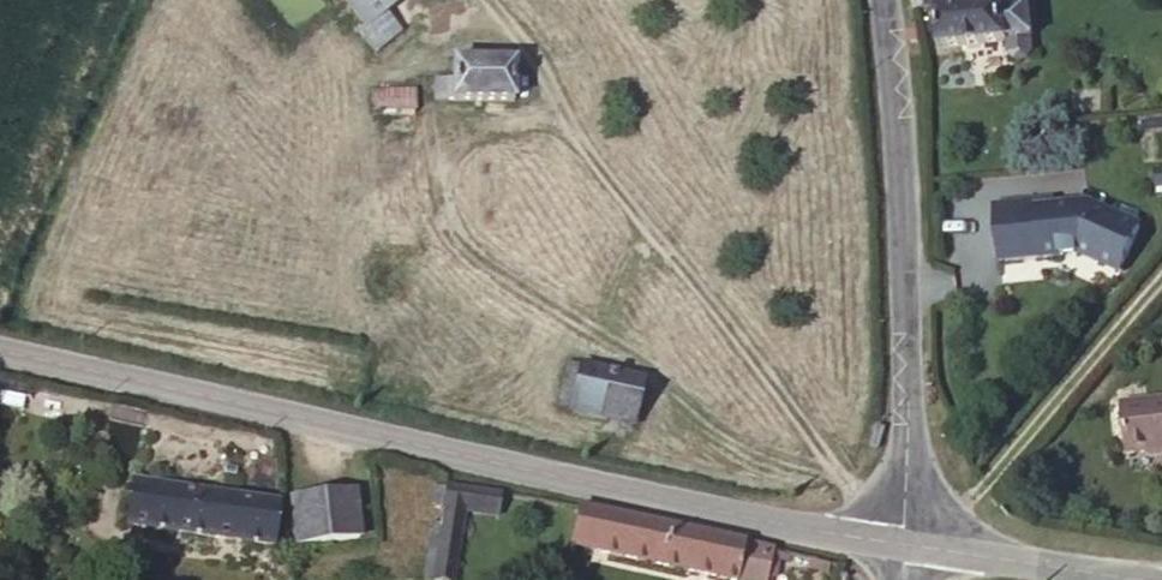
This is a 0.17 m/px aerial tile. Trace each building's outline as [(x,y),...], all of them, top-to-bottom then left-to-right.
[(345,23),(339,27),(351,46),(375,31),(363,11),(382,0),(332,0),(345,23)] [(1005,2),(939,5),(939,41),(988,39),(1009,41),(1008,35),(1041,34),(1040,3),(1005,4),(1005,2)] [(509,115),(509,76),(451,74),(450,92),(436,92),(435,113),(469,113),(509,115)] [(1115,91),(1088,91),(1087,115),(1115,116),(1115,91)] [(365,129),(373,129),(414,130),(414,107),(366,106),(365,129)] [(1093,202),(997,204),(998,262),(1085,260),(1120,275),(1125,274),(1146,224),(1093,202)] [(1005,282),(1045,279),(1044,262),(1003,266),(1005,282)] [(650,374),(582,361),(572,412),(640,425),(650,374)] [(1106,419),(1111,468),(1161,462),(1161,412),(1106,419)] [(257,544),(263,500),(118,478),(111,521),(257,544)] [(455,504),(479,509),(507,514),(510,495),(440,482),(436,501),(455,504)] [(365,535),(359,490),(295,500),(300,542),(365,535)] [(479,509),(455,504),(451,526),(440,524),(430,579),(436,579),(466,579),(479,509)] [(771,578),(776,549),(578,513),(574,544),(771,578)]
